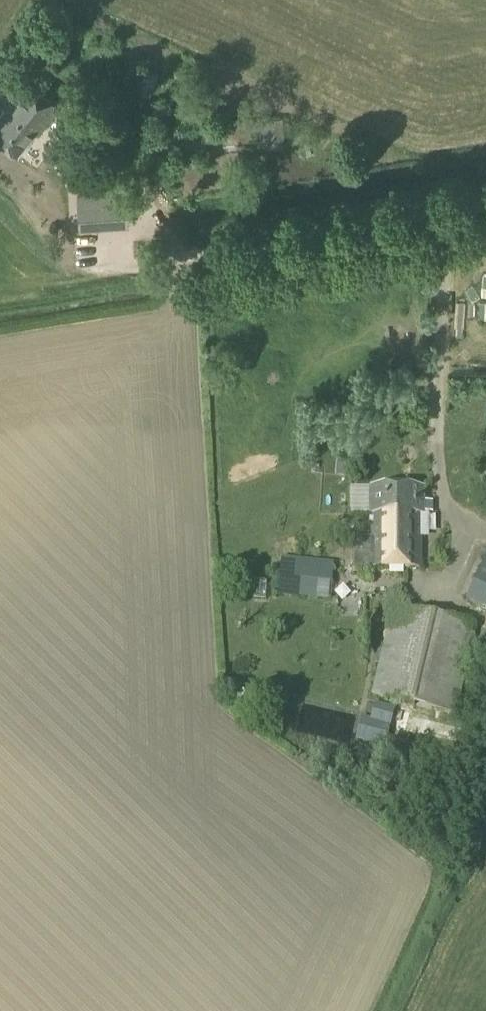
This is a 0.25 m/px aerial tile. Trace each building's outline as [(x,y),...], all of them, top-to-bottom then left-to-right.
[(20,78),(0,104),(0,107),(2,108),(0,111),(0,143),(15,155),(25,142),(38,153),(46,142),(35,134),(57,106),(20,78)] [(125,194),(89,196),(92,230),(128,228),(125,194)] [(363,458),(337,456),(335,476),(361,478),(363,458)] [(369,517),(369,515),(420,515),(420,488),(366,488),(366,517),(369,517)] [(428,538),(429,515),(420,515),(369,515),(369,517),(368,540),(351,540),(351,568),(417,568),(417,538),(428,538)] [(463,603),(485,614),(485,554),(463,603)] [(329,583),(331,563),(297,559),(296,566),(293,566),(292,579),(329,583)] [(450,717),(471,629),(389,610),(368,697),(450,717)] [(383,754),(395,708),(374,703),(370,719),(361,717),(355,741),(363,743),(362,748),(383,754)]
